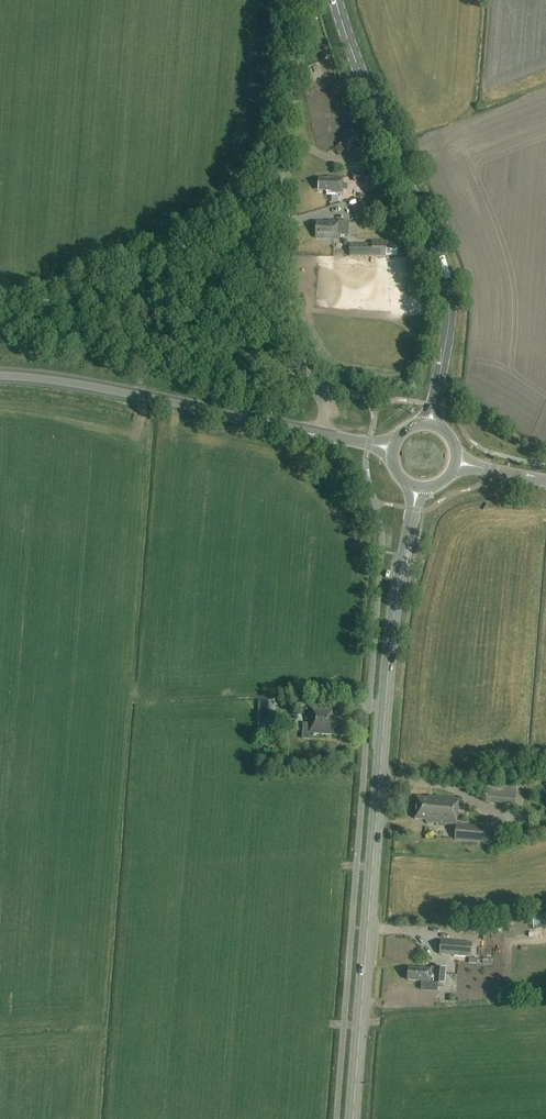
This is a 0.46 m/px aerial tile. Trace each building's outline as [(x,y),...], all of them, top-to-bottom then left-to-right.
[(344,141),(347,144),(358,137),(356,134),(344,141)] [(335,148),(339,154),(348,149),(344,142),(335,148)] [(299,152),(294,152),(294,167),(310,167),(310,159),(299,159),(299,152)] [(376,166),(366,170),(351,176),(354,183),(369,177),(374,190),(384,186),(376,166)] [(343,179),(328,178),(328,181),(319,180),(318,190),(330,191),(330,193),(342,194),(343,179)] [(355,219),(369,214),(361,196),(346,202),(348,209),(351,208),(355,219)] [(380,199),(370,202),(373,211),(383,208),(380,199)] [(315,238),(338,240),(339,222),(328,221),(328,224),(316,223),(315,238)] [(371,249),(349,249),(349,257),(385,257),(385,243),(372,242),(371,249)] [(311,708),(310,725),(303,725),(302,731),(309,731),(309,734),(343,736),(344,719),(331,718),(332,709),(311,708)] [(268,726),(288,728),(290,713),(270,711),(268,726)] [(514,806),(516,787),(487,785),(485,804),(514,806)] [(455,824),(457,805),(457,800),(429,797),(429,799),(416,798),(415,820),(427,821),(427,823),(456,825),(455,840),(483,843),(485,828),(455,824)] [(483,938),(503,939),(503,924),(490,924),(490,930),(483,930),(483,938)] [(438,956),(470,958),(471,944),(439,941),(438,956)] [(435,968),(435,971),(408,968),(407,981),(434,983),(434,984),(444,985),(445,969),(435,968)]
